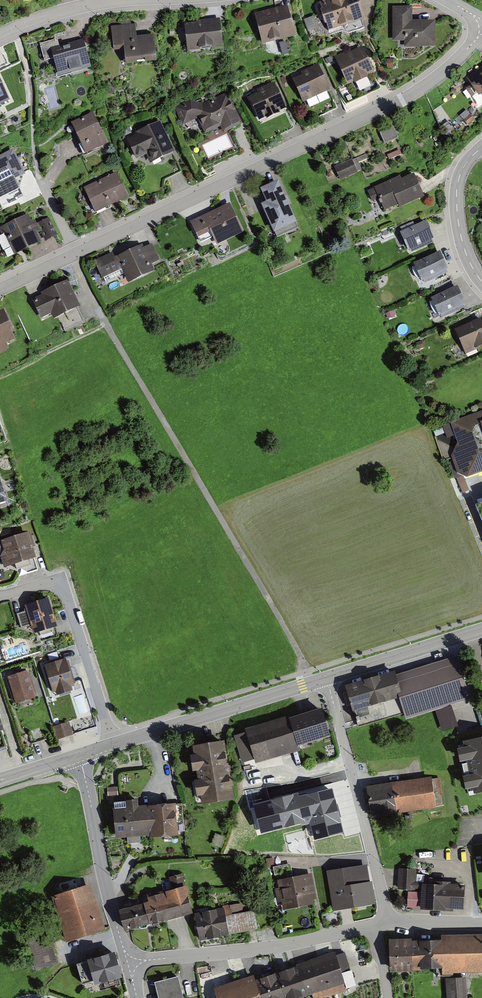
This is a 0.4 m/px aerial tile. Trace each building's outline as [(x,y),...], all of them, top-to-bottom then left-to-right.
[(368,19),(362,0),(328,0),(320,3),(331,32),(368,19)] [(267,44),(299,35),(290,2),(258,11),(267,44)] [(435,22),(413,23),(412,8),(392,8),(392,42),(404,42),(404,48),(435,48),(435,22)] [(223,13),(188,17),(192,51),(228,46),(223,13)] [(318,15),(306,18),(310,33),(322,30),(318,15)] [(131,61),(164,58),(162,31),(140,33),(139,20),(113,23),(115,49),(129,47),(131,61)] [(65,76),(102,65),(93,33),(56,44),(65,76)] [(368,40),(335,54),(349,88),(382,74),(368,40)] [(292,81),(303,103),(330,91),(318,65),(300,73),(302,77),(292,81)] [(465,81),(481,101),(481,100),(481,68),(465,81)] [(248,92),(264,125),(293,110),(276,78),(248,92)] [(10,103),(0,82),(0,108),(10,103)] [(214,138),(248,122),(230,89),(177,113),(188,134),(207,127),(214,138)] [(70,123),(88,157),(116,141),(97,108),(70,123)] [(128,132),(144,161),(155,155),(161,166),(183,154),(161,114),(128,132)] [(379,133),(384,145),(398,139),(393,127),(379,133)] [(25,178),(13,152),(0,158),(0,201),(19,192),(15,183),(25,178)] [(334,168),(340,181),(357,173),(352,160),(334,168)] [(135,197),(123,169),(83,187),(95,215),(135,197)] [(416,170),(372,189),(383,215),(427,196),(416,170)] [(279,181),(262,189),(268,203),(261,206),(276,238),(300,226),(279,181)] [(190,222),(200,244),(214,237),(217,245),(244,233),(230,203),(190,222)] [(15,257),(42,245),(37,234),(40,232),(35,221),(31,223),(28,216),(1,228),(15,257)] [(46,242),(58,236),(49,218),(37,224),(46,242)] [(432,219),(403,233),(412,253),(442,240),(432,219)] [(129,282),(165,267),(152,236),(97,259),(104,275),(123,267),(129,282)] [(445,253),(418,264),(427,283),(454,272),(445,253)] [(48,321),(83,305),(71,277),(35,293),(48,321)] [(464,287),(435,298),(444,318),(473,306),(464,287)] [(23,342),(5,304),(0,306),(0,353),(23,342)] [(459,329),(467,351),(481,345),(481,320),(459,329)] [(441,426),(462,480),(481,472),(481,411),(441,426)] [(0,476),(0,505),(13,501),(5,475),(0,476)] [(0,543),(0,571),(39,558),(31,533),(0,543)] [(39,634),(57,628),(48,599),(30,605),(39,634)] [(405,669),(351,685),(360,715),(404,702),(409,718),(473,699),(461,659),(406,675),(405,669)] [(71,688),(74,688),(66,660),(44,666),(52,694),(55,693),(56,697),(73,692),(71,688)] [(30,673),(8,679),(16,704),(38,697),(30,673)] [(335,736),(327,709),(295,717),(303,745),(335,736)] [(252,733),(240,737),(247,762),(257,759),(258,763),(304,750),(303,745),(295,717),(295,716),(251,728),(252,733)] [(57,741),(73,736),(70,723),(53,728),(57,741)] [(456,744),(467,799),(481,796),(481,739),(456,744)] [(223,740),(191,746),(202,803),(234,798),(223,740)] [(436,776),(370,784),(374,814),(440,805),(436,776)] [(327,787),(268,796),(274,833),(283,831),(287,831),(333,824),(332,816),(359,812),(355,787),(328,792),(327,787)] [(182,836),(181,801),(154,802),(154,836),(182,836)] [(154,802),(117,803),(117,837),(154,836),(154,802)] [(367,864),(328,869),(333,906),(372,901),(367,864)] [(416,867),(401,867),(401,890),(415,891),(416,867)] [(309,871),(276,878),(282,908),(316,901),(309,871)] [(469,883),(425,881),(424,909),(468,910),(469,883)] [(89,882),(54,893),(69,938),(103,927),(89,882)] [(148,902),(125,908),(130,927),(195,912),(190,887),(146,897),(148,902)] [(227,907),(197,913),(202,940),(258,929),(254,910),(228,915),(227,907)] [(421,938),(422,970),(447,969),(447,973),(481,972),(481,932),(445,933),(445,937),(421,938)] [(421,938),(394,939),(395,971),(422,970),(421,938)] [(113,955),(73,966),(81,992),(121,981),(113,955)] [(339,956),(295,971),(303,996),(347,981),(339,956)] [(213,992),(215,997),(297,997),(303,996),(295,971),(258,986),(254,976),(213,992)] [(157,983),(161,997),(188,997),(181,975),(157,983)] [(452,978),(453,997),(470,997),(469,977),(452,978)]
